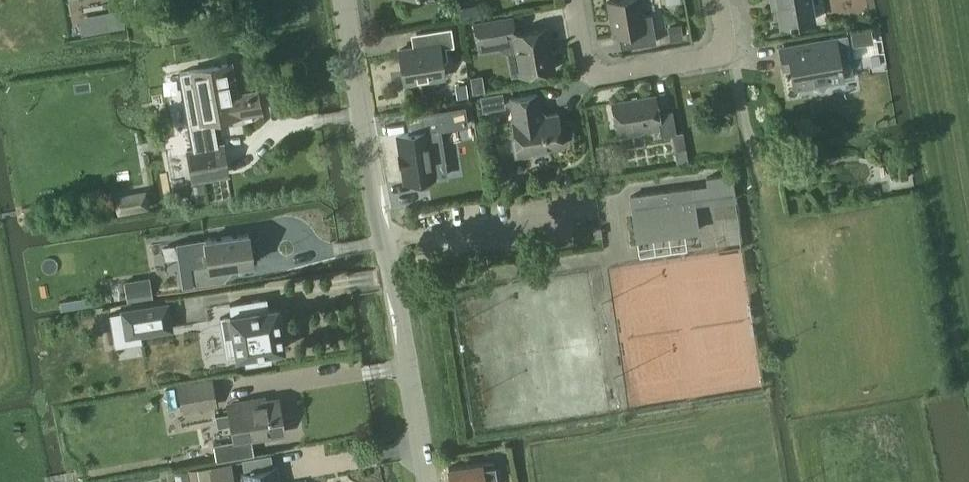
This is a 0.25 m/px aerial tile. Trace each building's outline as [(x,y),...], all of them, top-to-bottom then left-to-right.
[(642,16),(640,0),(619,0),(607,2),(613,37),(619,36),(621,49),(656,42),(652,14),(642,16)] [(772,4),(776,3),(781,26),(815,20),(811,0),(771,0),(772,4)] [(120,9),(108,11),(112,29),(123,27),(120,9)] [(548,27),(516,33),(513,16),(475,23),(478,42),(501,38),(502,40),(503,44),(505,46),(508,48),(511,49),(514,49),(514,50),(517,49),(521,76),(555,70),(548,27)] [(681,24),(669,26),(671,41),(684,39),(681,24)] [(444,77),(442,64),(442,63),(445,62),(447,59),(445,47),(454,46),(451,27),(437,30),(422,32),(423,47),(399,50),(404,83),(444,77)] [(852,46),(874,42),(871,28),(850,32),(852,46)] [(794,90),(844,81),(836,38),(779,48),(782,64),(790,62),(794,90)] [(237,113),(261,109),(258,93),(234,98),(228,64),(192,70),(202,123),(238,117),(237,113)] [(483,75),(468,75),(469,91),(483,91),(483,75)] [(457,98),(468,96),(466,84),(455,85),(457,98)] [(479,94),(481,111),(504,109),(502,92),(479,94)] [(537,94),(509,98),(513,121),(512,121),(515,141),(513,142),(516,157),(530,155),(530,152),(563,147),(558,113),(546,115),(540,111),(537,94)] [(672,110),(659,112),(656,95),(612,103),(617,132),(660,125),(662,136),(676,133),(672,110)] [(459,112),(462,129),(475,127),(472,110),(459,112)] [(412,118),(414,132),(396,135),(403,183),(435,178),(428,130),(443,128),(441,114),(412,118)] [(676,163),(689,161),(682,132),(670,134),(676,163)] [(192,183),(230,175),(224,141),(185,149),(192,183)] [(572,179),(570,175),(567,172),(561,173),(559,177),(560,182),(564,185),(570,183),(572,179)] [(707,185),(692,188),(631,196),(637,240),(698,231),(694,204),(710,202),(710,204),(737,200),(733,173),(706,177),(707,185)] [(118,215),(151,209),(148,190),(115,195),(118,215)] [(594,238),(602,238),(601,228),(593,228),(594,238)] [(204,240),(207,263),(190,265),(193,285),(225,280),(236,266),(254,263),(249,233),(204,240)] [(136,296),(134,281),(125,282),(127,298),(136,296)] [(220,317),(227,356),(236,355),(236,356),(239,356),(239,355),(244,355),(246,364),(270,360),(269,350),(282,348),(282,349),(284,348),(283,346),(279,323),(280,323),(277,308),(277,306),(275,306),(275,307),(267,308),(266,298),(228,305),(229,314),(228,314),(228,316),(220,317)] [(110,314),(115,345),(141,341),(139,334),(172,329),(167,303),(122,311),(122,312),(110,314)] [(165,410),(183,408),(183,412),(219,406),(214,377),(178,383),(179,386),(162,389),(165,410)] [(228,408),(234,439),(234,440),(214,444),(216,461),(254,454),(251,436),(283,430),(277,399),(273,399),(228,408)] [(482,463),(448,467),(450,481),(498,481),(495,461),(482,463)] [(230,463),(198,468),(201,481),(234,481),(230,463)] [(276,467),(241,473),(242,481),(279,481),(276,467)]
